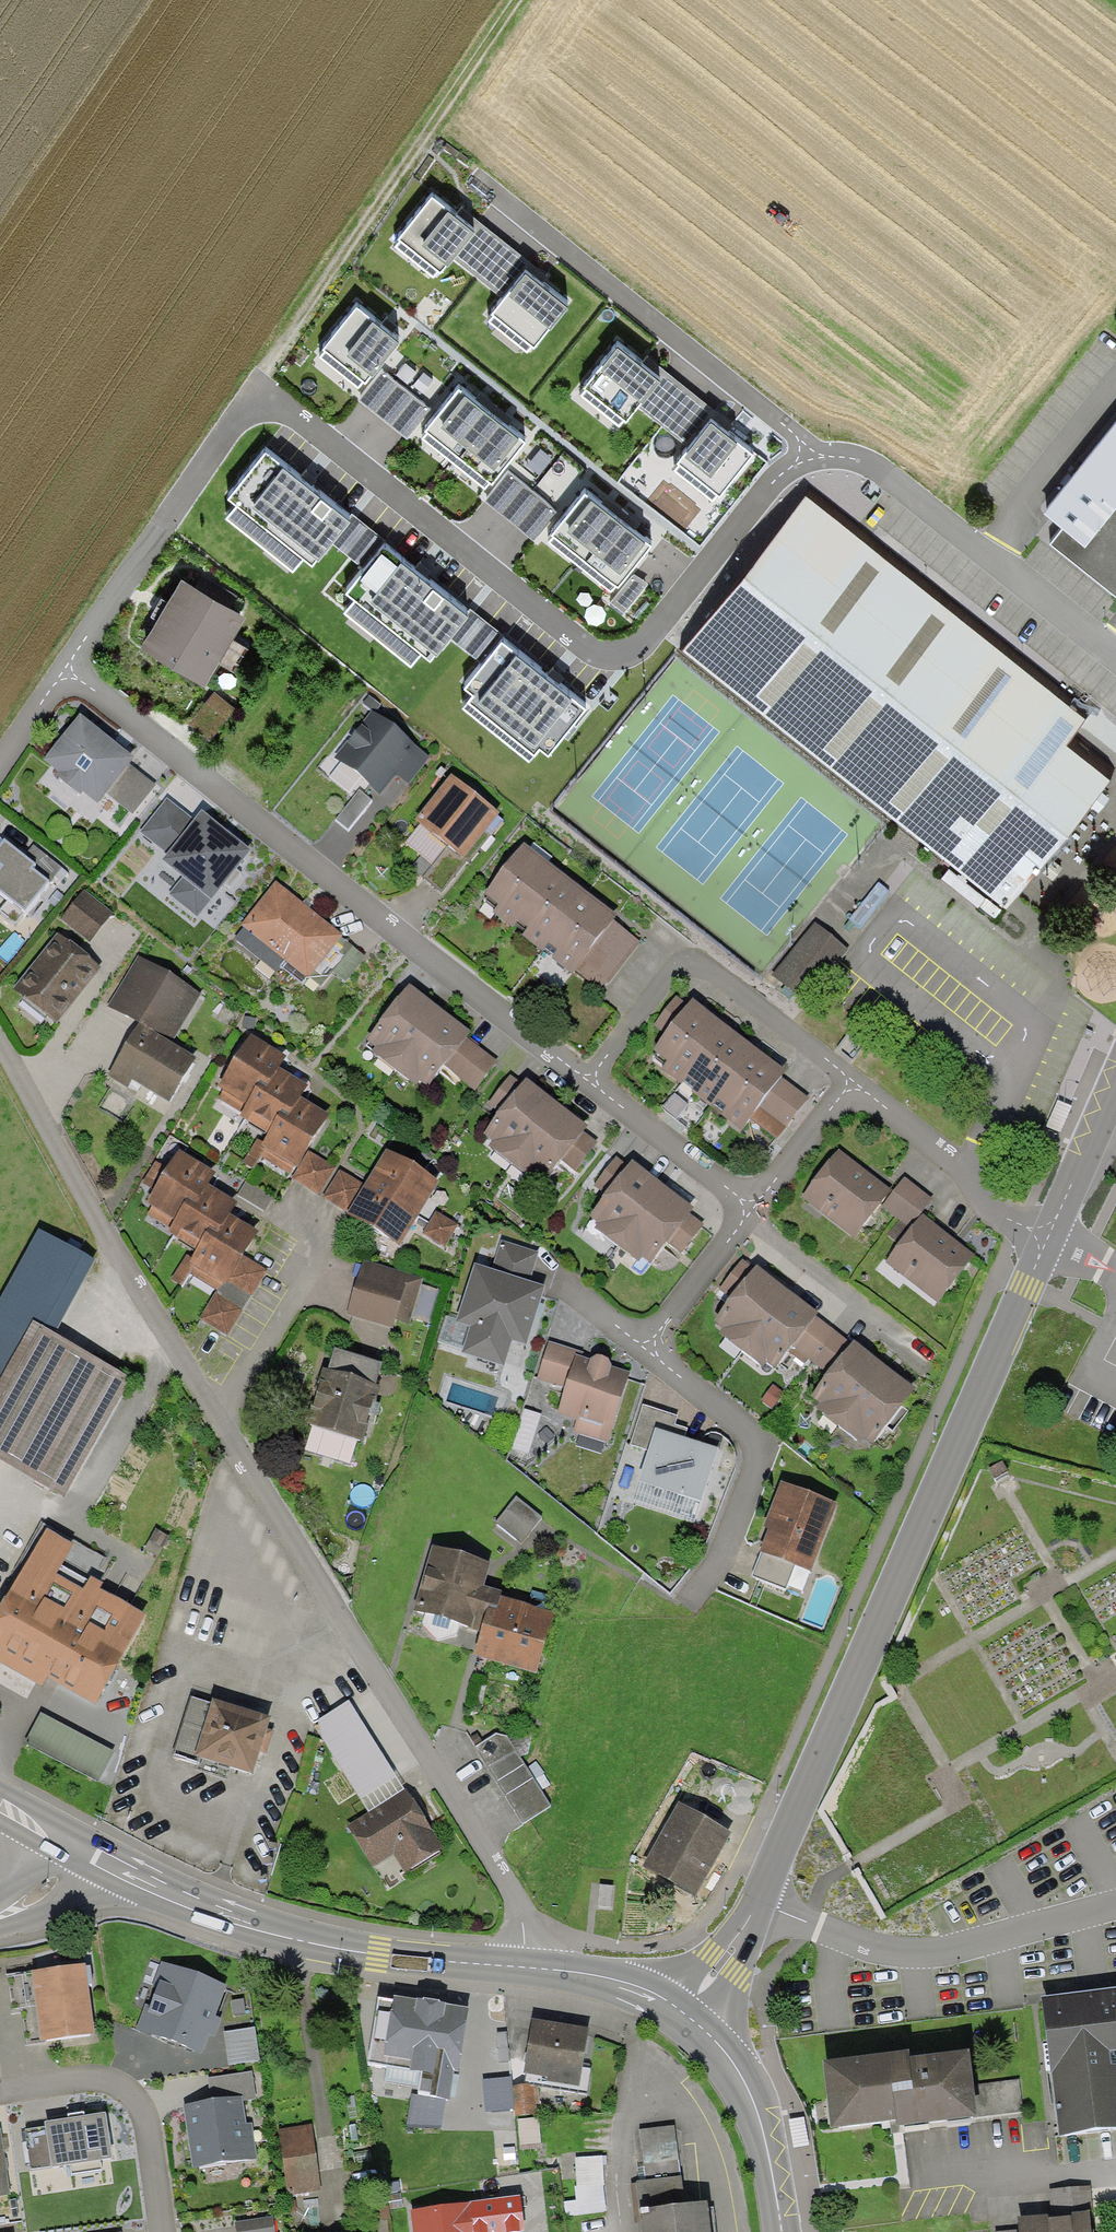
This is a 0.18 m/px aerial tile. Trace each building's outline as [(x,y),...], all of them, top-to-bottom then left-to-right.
[(456,210),(430,189),(389,240),(435,277),(454,254),(480,221),(460,205),(456,210)] [(503,292),(528,259),(480,221),(454,254),(503,292)] [(543,271),(528,259),(503,292),(484,316),(527,350),(568,299),(540,276),(543,271)] [(388,323),(357,299),(317,350),(360,383),(400,332),(388,323)] [(643,359),(617,338),(578,388),(620,421),(635,402),(663,367),(647,354),(643,359)] [(688,443),(716,408),(663,367),(635,402),(688,443)] [(360,396),(407,433),(429,406),(423,401),(410,391),(382,369),(360,396)] [(424,372),(410,391),(423,401),(437,382),(424,372)] [(481,399),(459,381),(421,429),(485,480),(524,432),(506,418),(481,399)] [(735,423),(716,408),(688,443),(672,463),(712,495),(751,446),(730,429),(735,423)] [(1052,542),(1115,591),(1115,416),(1068,479),(1045,509),(1065,524),(1052,542)] [(299,475),(265,448),(230,492),(240,500),(229,514),(293,565),(304,551),(313,559),(330,538),(349,514),(299,475)] [(508,471),(487,497),(533,533),(554,508),(508,471)] [(607,500),(588,484),(547,533),(609,583),(649,533),(632,519),(607,500)] [(810,499),(687,654),(1008,909),(1092,803),(1112,778),(1071,746),(1090,721),(810,499)] [(349,514),(330,538),(363,565),(382,542),(386,537),(352,510),(349,514)] [(418,570),(382,542),(363,565),(346,587),(355,596),(345,608),(411,662),(421,650),(430,656),(448,633),(467,609),(418,570)] [(632,571),(611,599),(626,610),(647,582),(632,571)] [(181,572),(142,639),(205,675),(217,655),(233,664),(246,642),(230,633),(244,609),(181,572)] [(467,609),(448,633),(481,659),(499,636),(503,632),(470,605),(467,609)] [(526,657),(499,636),(481,659),(463,681),(473,689),(463,702),(529,754),(538,742),(549,751),(586,704),(526,657)] [(211,690),(187,721),(207,736),(231,705),(211,690)] [(373,713),(335,759),(380,796),(393,780),(398,775),(408,783),(428,759),(373,713)] [(80,718),(45,761),(93,800),(102,789),(122,765),(128,757),(80,718)] [(148,786),(122,765),(102,789),(128,811),(148,786)] [(450,777),(414,820),(447,847),(423,876),(441,891),(465,862),(461,859),(498,816),(450,777)] [(358,790),(335,819),(349,829),(371,801),(358,790)] [(170,854),(196,821),(167,797),(140,830),(170,854)] [(211,899),(250,851),(203,813),(196,821),(170,854),(164,861),(185,878),(171,896),(197,916),(211,899)] [(1,843),(0,844),(0,898),(6,903),(0,911),(0,915),(10,923),(53,871),(29,851),(22,860),(1,843)] [(612,917),(525,848),(482,901),(569,970),(572,967),(607,923),(612,917)] [(275,882),(240,926),(307,980),(309,978),(321,987),(333,972),(345,982),(364,958),(340,938),(342,935),(275,882)] [(880,885),(851,921),(859,928),(888,892),(880,885)] [(84,891),(60,920),(88,943),(112,914),(84,891)] [(634,944),(607,923),(572,967),(599,988),(634,944)] [(817,924),(773,977),(805,1004),(849,952),(817,924)] [(57,936),(14,990),(55,1023),(98,969),(57,936)] [(139,957),(110,1006),(173,1043),(202,994),(139,957)] [(410,986),(368,1039),(378,1047),(373,1053),(413,1085),(418,1079),(428,1087),(445,1065),(466,1038),(470,1034),(410,986)] [(786,1065),(694,995),(688,1003),(678,994),(655,1023),(668,1033),(647,1059),(679,1084),(660,1108),(690,1132),(711,1106),(737,1127),(746,1117),(780,1073),(786,1065)] [(194,1059),(139,1026),(108,1077),(128,1089),(133,1081),(168,1102),(194,1059)] [(221,1089),(249,1105),(259,1088),(267,1093),(280,1070),(287,1058),(251,1037),(221,1089)] [(466,1038),(445,1065),(473,1088),(495,1061),(466,1038)] [(242,1119),(269,1133),(280,1115),(288,1120),(301,1098),(308,1086),(280,1070),(267,1093),(259,1088),(249,1105),(242,1119)] [(780,1073),(746,1117),(773,1138),(807,1096),(780,1073)] [(488,1147),(510,1164),(557,1102),(525,1077),(521,1082),(511,1074),(489,1102),(500,1111),(484,1132),(494,1139),(488,1147)] [(264,1150),(299,1169),(308,1153),(330,1115),(301,1098),(288,1120),(280,1115),(269,1133),(264,1144),(261,1148),(264,1150)] [(589,1126),(557,1102),(510,1164),(526,1175),(532,1166),(547,1178),(562,1159),(576,1169),(597,1140),(585,1131),(589,1126)] [(256,1140),(243,1164),(253,1169),(264,1150),(261,1148),(264,1144),(256,1140)] [(840,1150),(803,1198),(855,1238),(882,1204),(892,1191),(840,1150)] [(146,1205),(176,1223),(188,1202),(196,1207),(209,1187),(217,1173),(181,1152),(169,1172),(156,1164),(143,1185),(155,1192),(146,1205)] [(366,1188),(350,1215),(402,1244),(438,1182),(386,1152),(366,1188)] [(299,1169),(293,1180),(319,1196),(335,1167),(308,1153),(299,1169)] [(607,1194),(590,1215),(598,1221),(594,1226),(636,1259),(640,1253),(653,1263),(667,1244),(690,1214),(696,1207),(635,1160),(629,1166),(617,1156),(595,1184),(607,1194)] [(350,1215),(366,1188),(339,1171),(323,1201),(350,1215)] [(892,1191),(882,1204),(911,1226),(921,1214),(933,1198),(903,1176),(892,1191)] [(246,1182),(239,1195),(264,1211),(272,1198),(246,1182)] [(169,1235),(197,1253),(209,1232),(218,1237),(230,1217),(236,1204),(209,1187),(196,1207),(188,1202),(176,1223),(169,1235)] [(436,1212),(422,1234),(444,1247),(458,1225),(436,1212)] [(690,1214),(667,1244),(679,1254),(703,1224),(690,1214)] [(911,1226),(885,1261),(936,1301),(973,1254),(921,1214),(911,1226)] [(171,1281),(182,1287),(189,1273),(218,1291),(222,1283),(225,1285),(228,1281),(256,1232),(230,1217),(218,1237),(209,1232),(197,1253),(193,1260),(185,1256),(171,1281)] [(0,1300),(0,1378),(29,1325),(54,1338),(97,1261),(39,1229),(0,1300)] [(536,1254),(500,1242),(492,1270),(475,1264),(456,1324),(471,1329),(463,1354),(503,1367),(512,1341),(525,1345),(543,1288),(527,1283),(536,1254)] [(268,1270),(245,1258),(232,1282),(230,1284),(252,1295),(268,1270)] [(364,1262),(348,1316),(392,1329),(395,1317),(410,1322),(422,1279),(364,1262)] [(732,1302),(715,1325),(725,1332),(720,1335),(764,1370),(769,1364),(776,1369),(789,1352),(815,1318),(819,1314),(757,1267),(753,1271),(743,1263),(720,1293),(732,1302)] [(216,1294),(243,1311),(252,1295),(230,1284),(232,1282),(228,1281),(225,1285),(222,1283),(218,1291),(216,1294)] [(216,1294),(200,1318),(227,1336),(243,1311),(216,1294)] [(815,1318),(789,1352),(828,1377),(852,1346),(815,1318)] [(29,1325),(0,1378),(0,1460),(63,1496),(129,1379),(54,1338),(29,1325)] [(448,1349),(462,1353),(470,1330),(456,1326),(448,1349)] [(608,1445),(629,1372),(611,1366),(607,1360),(596,1357),(590,1360),(582,1358),(584,1352),(548,1342),(536,1381),(564,1389),(557,1415),(575,1421),(571,1434),(608,1445)] [(912,1389),(854,1345),(852,1346),(828,1377),(814,1396),(831,1409),(827,1414),(858,1438),(862,1433),(872,1441),(912,1389)] [(323,1372),(306,1425),(362,1443),(379,1388),(374,1386),(380,1367),(336,1353),(329,1373),(323,1372)] [(701,1503),(718,1450),(686,1440),(689,1429),(676,1425),(678,1417),(643,1406),(631,1445),(649,1451),(639,1483),(633,1505),(695,1524),(701,1503)] [(523,1410),(510,1449),(528,1454),(541,1415),(523,1410)] [(1000,1466),(988,1472),(992,1480),(1004,1474),(1000,1466)] [(793,1565),(814,1572),(838,1503),(780,1483),(765,1526),(770,1528),(761,1554),(793,1565)] [(517,1498),(496,1524),(521,1543),(541,1517),(517,1498)] [(0,1611),(0,1665),(38,1686),(44,1677),(94,1705),(145,1616),(100,1590),(104,1582),(94,1576),(105,1556),(42,1519),(2,1589),(10,1594),(0,1611)] [(432,1548),(413,1613),(469,1630),(481,1633),(488,1610),(495,1612),(499,1598),(500,1594),(482,1588),(489,1565),(432,1548)] [(785,1589),(793,1565),(761,1554),(752,1577),(785,1589)] [(481,1633),(474,1657),(535,1675),(554,1614),(499,1598),(495,1612),(488,1610),(481,1633)] [(333,1717),(362,1699),(352,1683),(323,1701),(333,1717)] [(362,1699),(333,1717),(330,1719),(356,1760),(359,1757),(372,1777),(399,1760),(386,1740),(390,1738),(364,1697),(362,1699)] [(251,1774),(269,1718),(211,1699),(209,1705),(190,1698),(171,1754),(196,1762),(201,1758),(251,1774)] [(42,1716),(27,1744),(96,1780),(111,1752),(42,1716)] [(499,1733),(476,1749),(521,1821),(549,1804),(507,1737),(499,1733)] [(407,1790),(345,1827),(370,1868),(394,1853),(407,1874),(444,1852),(407,1790)] [(678,1802),(642,1866),(694,1896),(717,1857),(731,1832),(678,1802)] [(611,1887),(601,1887),(600,1905),(610,1906),(611,1887)] [(95,2034),(85,1965),(6,1976),(12,2013),(22,2012),(27,2044),(95,2034)] [(223,1987),(161,1965),(137,2030),(199,2052),(223,1987)] [(1059,2139),(1115,2132),(1115,1990),(1040,2000),(1059,2139)] [(458,2074),(468,2009),(394,1998),(393,2002),(377,1999),(367,2065),(421,2074),(417,2096),(448,2101),(450,2090),(452,2073),(458,2074)] [(529,2064),(526,2084),(588,2094),(593,2066),(587,2065),(592,2035),(536,2026),(529,2064)] [(255,2028),(224,2033),(228,2065),(260,2060),(255,2028)] [(893,2124),(894,2132),(970,2122),(970,2123),(1022,2117),(1017,2080),(971,2086),(967,2055),(908,2062),(907,2055),(823,2066),(832,2132),(893,2124)] [(208,2080),(212,2103),(243,2099),(256,2098),(252,2071),(208,2080)] [(513,2110),(511,2078),(484,2080),(486,2112),(513,2110)] [(537,2087),(514,2088),(515,2115),(539,2114),(537,2087)] [(412,2095),(408,2126),(441,2127),(448,2101),(417,2096),(412,2095)] [(212,2103),(183,2107),(191,2169),(257,2161),(252,2122),(246,2122),(243,2099),(212,2103)] [(101,2118),(43,2125),(44,2131),(49,2169),(106,2161),(101,2118)] [(311,2128),(277,2133),(286,2197),(320,2192),(311,2128)] [(640,2131),(647,2181),(681,2177),(674,2128),(640,2131)] [(49,2169),(44,2131),(25,2134),(30,2171),(49,2169)] [(10,2197),(0,2136),(0,2198),(10,2197)] [(605,2211),(600,2159),(576,2161),(578,2187),(575,2187),(577,2202),(565,2203),(566,2214),(605,2211)] [(707,2204),(684,2207),(681,2177),(647,2181),(631,2183),(635,2222),(640,2221),(641,2231),(710,2231),(707,2204)] [(995,2231),(1090,2231),(1089,2214),(1092,2213),(1090,2188),(1049,2192),(1051,2215),(1016,2218),(1017,2230),(995,2231)] [(410,2213),(413,2231),(524,2231),(520,2199),(410,2213)] [(235,2224),(237,2231),(273,2231),(270,2218),(235,2224)]
